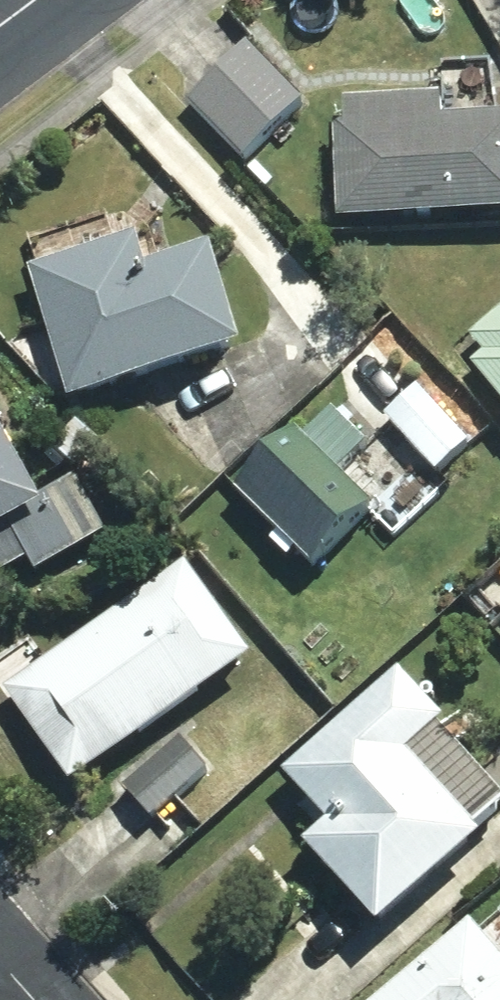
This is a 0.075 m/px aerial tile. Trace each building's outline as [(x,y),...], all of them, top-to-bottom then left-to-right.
[(185,100),(242,157),(303,99),(247,40),(185,100)] [(340,218),(499,212),(499,115),(441,117),(441,94),(347,98),(347,122),(337,121),(340,218)] [(29,267),(71,398),(244,345),(212,245),(147,266),(136,233),(29,267)] [(499,394),(499,311),(470,337),(482,352),(472,361),(499,394)] [(386,414),(438,471),(470,440),(419,385),(386,414)] [(235,487),(312,565),(374,505),(340,472),(368,443),(335,410),(306,439),(296,429),(235,487)] [(27,557),(37,572),(106,533),(75,479),(42,498),(0,422),(0,572),(27,557)] [(6,687),(72,783),(254,656),(188,561),(6,687)] [(307,843),(381,927),(484,837),(408,753),(446,720),(400,669),(285,772),(331,821),(307,843)] [(123,787),(154,821),(210,770),(179,737),(123,787)] [(472,920),(378,999),(499,999),(499,952),(472,920)]
